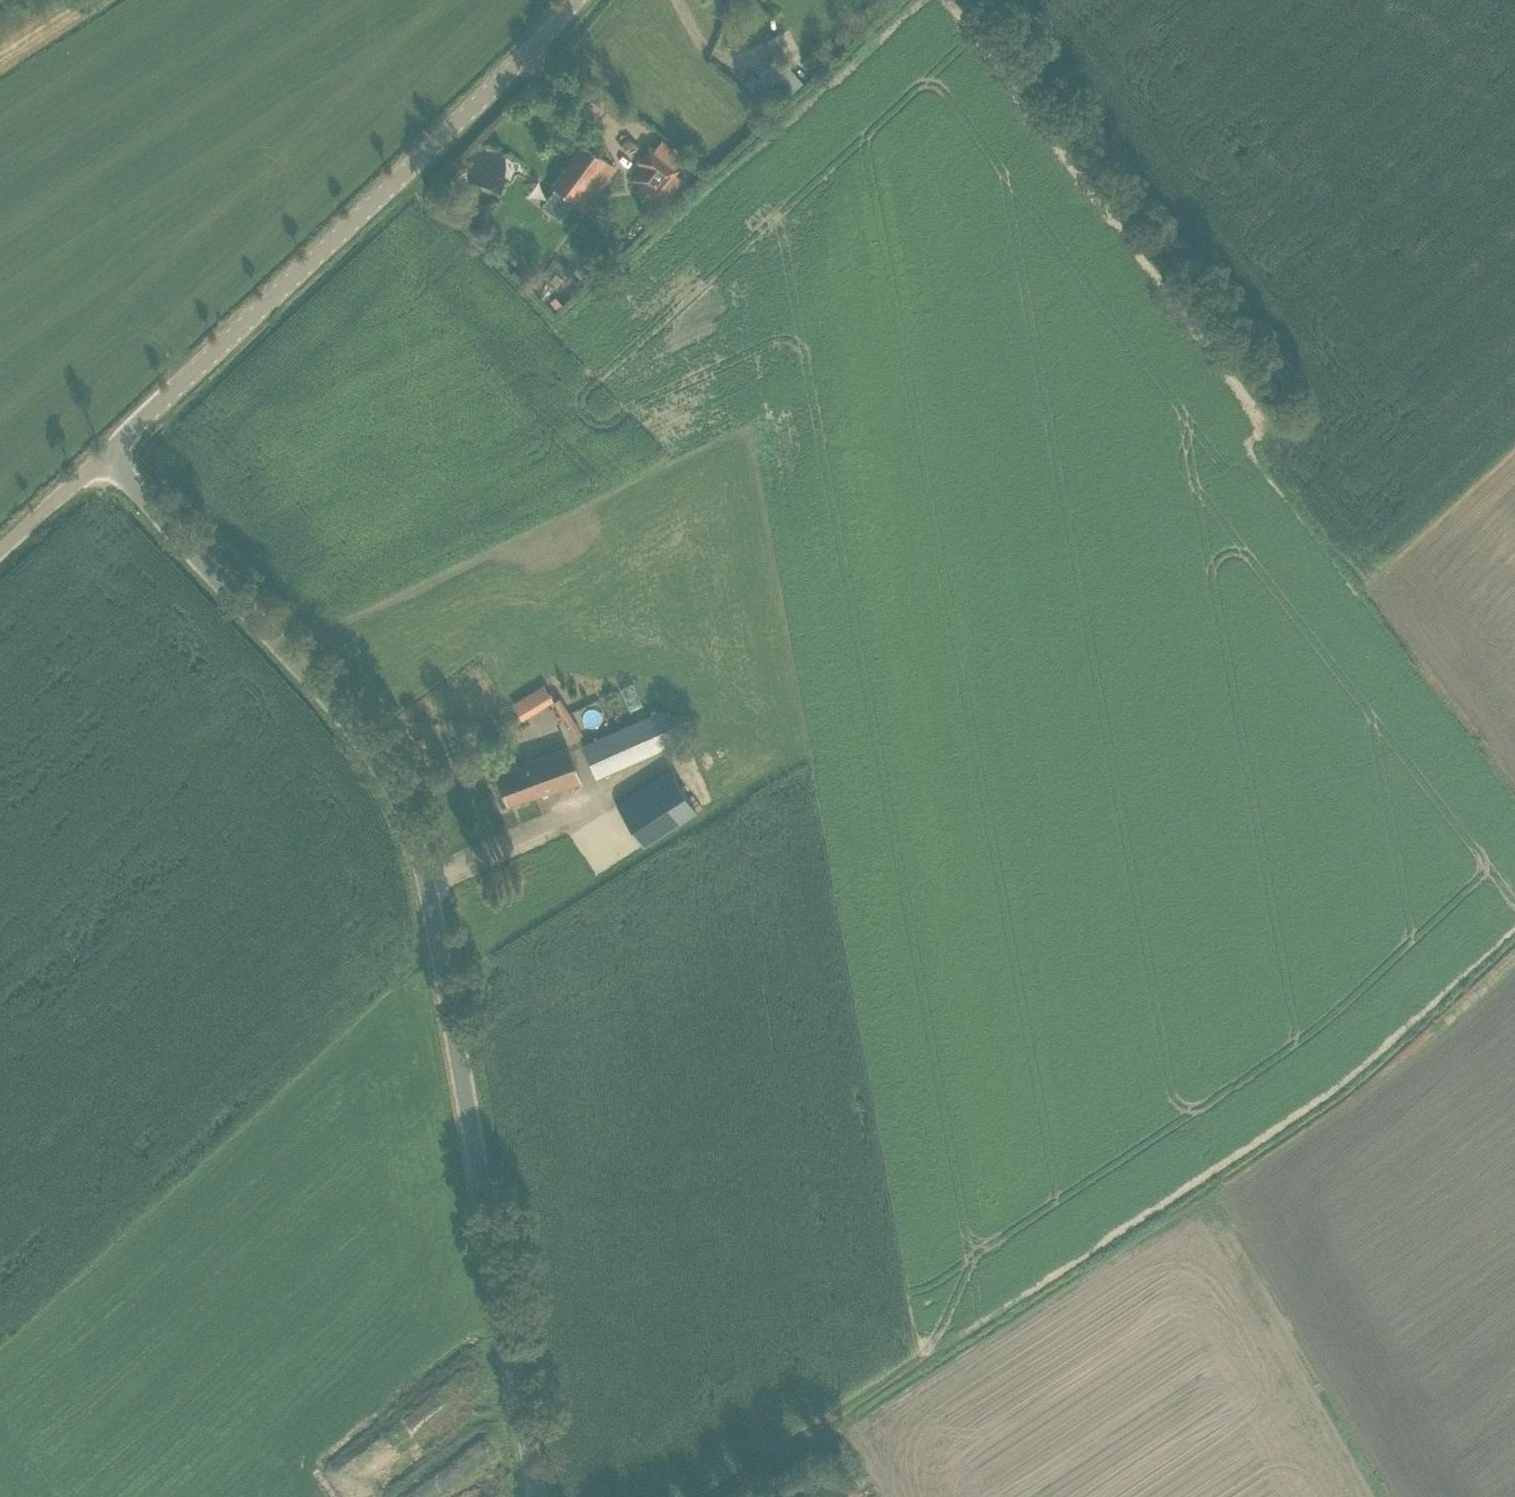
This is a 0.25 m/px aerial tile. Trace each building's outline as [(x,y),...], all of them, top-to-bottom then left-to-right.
[(777,54),(753,75),(777,102),(800,81),(777,54)] [(811,54),(803,60),(809,68),(817,61),(811,54)] [(551,186),(573,202),(585,186),(594,193),(614,167),(606,161),(582,143),(551,186)] [(666,205),(685,182),(674,173),(677,169),(649,146),(636,161),(642,166),(632,179),(655,197),(656,196),(666,205)] [(555,295),(549,301),(556,309),(562,304),(555,295)] [(510,700),(519,717),(553,699),(544,681),(510,700)] [(663,711),(583,747),(596,778),(677,742),(663,711)] [(423,737),(416,741),(421,749),(427,745),(423,737)] [(490,765),(506,805),(581,782),(566,746),(516,766),(513,756),(490,765)] [(670,770),(616,805),(643,846),(696,812),(670,770)]
